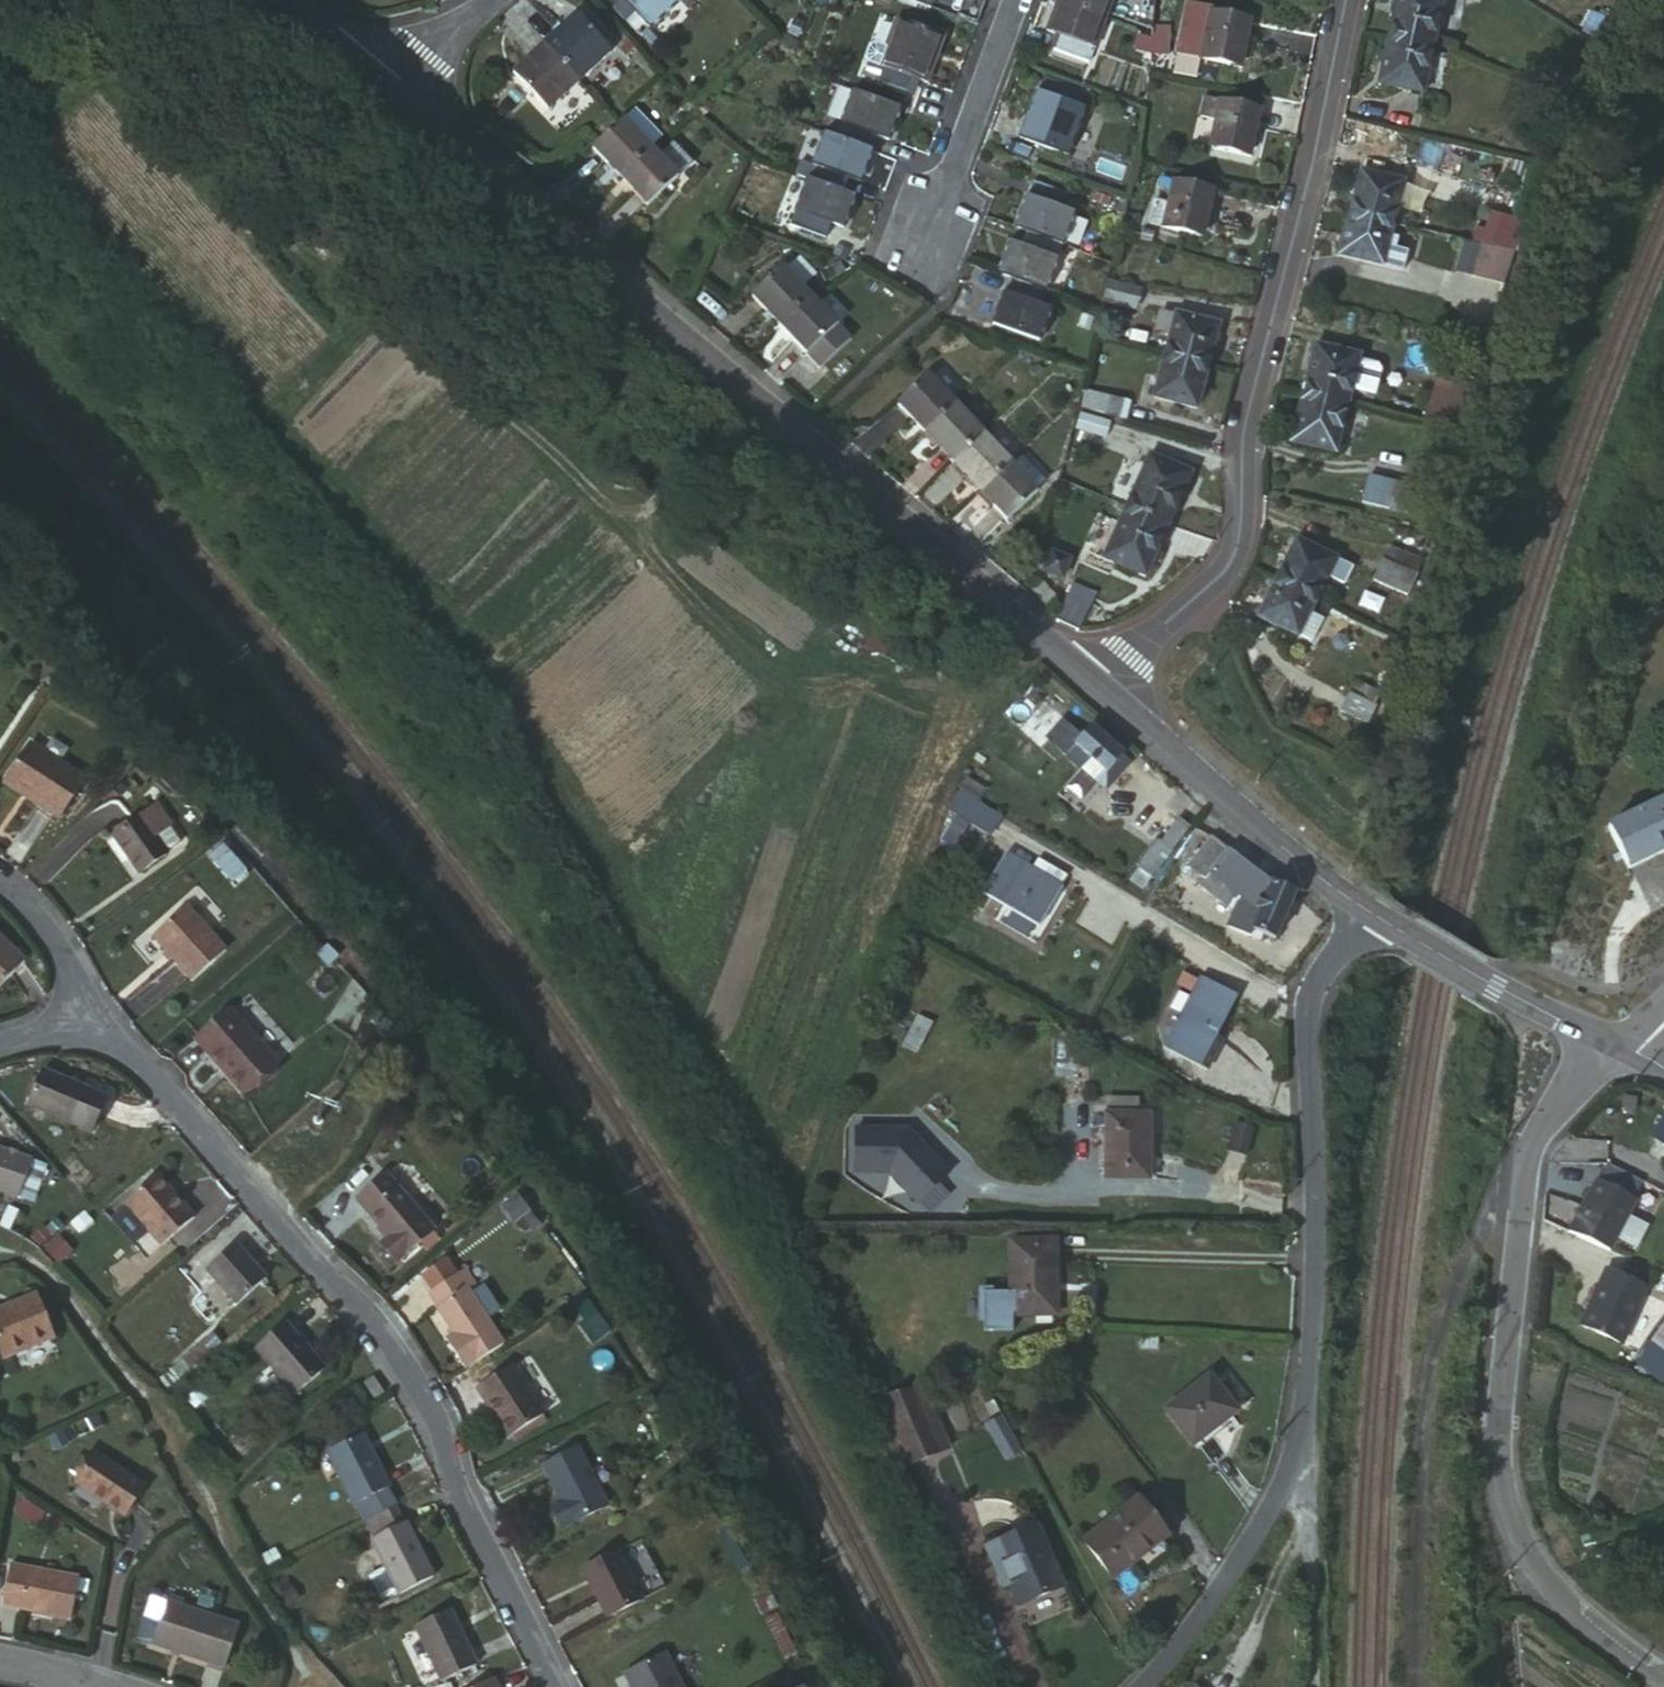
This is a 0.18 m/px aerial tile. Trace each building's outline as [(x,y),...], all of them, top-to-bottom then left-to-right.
[(663,24),(689,0),(641,0),(663,24)] [(947,13),(952,0),(912,0),(947,13)] [(1062,0),(1059,0),(1045,37),(1058,40),(1051,58),(1090,71),(1109,19),(1062,0)] [(1109,19),(1117,0),(1062,0),(1109,19)] [(1392,38),(1437,48),(1448,0),(1400,0),(1392,38)] [(1193,3),(1177,55),(1203,62),(1204,60),(1241,69),(1253,20),(1214,13),(1215,7),(1193,3)] [(583,18),(552,46),(584,81),(614,53),(583,18)] [(878,65),(872,84),(912,98),(919,81),(930,86),(948,40),(901,23),(884,66),(878,65)] [(1156,37),(1155,56),(1170,56),(1172,29),(1156,28),(1156,37)] [(1437,48),(1392,38),(1382,81),(1428,91),(1437,48)] [(584,81),(552,46),(522,74),(554,109),(584,81)] [(1189,65),(1187,80),(1206,83),(1210,69),(1189,65)] [(1034,93),(1017,137),(1064,156),(1082,112),(1034,93)] [(909,111),(864,94),(846,137),(881,150),(886,140),(895,144),(909,111)] [(1199,144),(1222,150),(1234,104),(1210,98),(1199,144)] [(1234,104),(1222,150),(1250,156),(1261,106),(1235,101),(1234,104)] [(626,118),(654,149),(667,137),(638,107),(626,118)] [(621,122),(595,146),(623,177),(654,149),(626,118),(621,122)] [(846,137),(836,134),(816,184),(850,197),(856,180),(868,185),(881,150),(846,137)] [(661,157),(680,177),(695,163),(676,142),(661,157)] [(654,149),(623,177),(649,208),(682,179),(680,177),(661,157),(654,149)] [(1360,173),(1351,215),(1394,224),(1405,183),(1360,173)] [(1171,204),(1165,225),(1203,236),(1215,188),(1177,179),(1171,204)] [(850,197),(816,184),(797,231),(844,249),(863,202),(850,197)] [(1018,229),(1027,232),(1065,247),(1077,218),(1065,213),(1072,199),(1037,184),(1018,229)] [(1152,221),(1165,225),(1171,204),(1156,200),(1152,221)] [(1394,224),(1351,215),(1341,259),(1383,267),(1394,224)] [(1523,255),(1535,225),(1512,219),(1505,250),(1523,255)] [(1012,243),(1000,275),(1008,278),(1046,293),(1065,247),(1027,232),(1021,247),(1012,243)] [(1513,283),(1523,255),(1505,250),(1487,246),(1478,277),(1513,283)] [(814,253),(800,266),(817,285),(833,271),(814,253)] [(763,292),(788,321),(822,290),(817,285),(800,266),(797,263),(763,292)] [(1046,293),(1008,278),(989,324),(1037,343),(1049,312),(1039,308),(1046,293)] [(1111,279),(1105,301),(1138,309),(1143,286),(1111,279)] [(862,335),(822,290),(788,321),(828,366),(862,335)] [(1159,311),(1151,350),(1164,353),(1207,365),(1218,325),(1177,312),(1176,317),(1159,311)] [(1316,345),(1302,395),(1343,405),(1347,391),(1371,398),(1379,372),(1375,366),(1356,360),(1358,356),(1316,345)] [(1207,365),(1164,353),(1152,394),(1195,406),(1207,365)] [(897,406),(923,435),(956,406),(929,376),(897,406)] [(1446,406),(1464,411),(1471,386),(1430,377),(1425,401),(1446,406)] [(1084,389),(1079,408),(1113,418),(1120,399),(1084,389)] [(1343,405),(1302,395),(1287,444),(1329,451),(1343,405)] [(1425,401),(1420,424),(1440,429),(1446,406),(1425,401)] [(923,435),(951,466),(984,436),(956,406),(923,435)] [(1440,429),(1458,433),(1464,411),(1446,406),(1440,429)] [(1075,423),(1071,440),(1105,449),(1110,432),(1075,423)] [(1410,428),(1392,488),(1421,495),(1439,435),(1410,428)] [(951,466),(979,498),(1013,467),(984,436),(951,466)] [(1147,457),(1127,505),(1169,522),(1190,474),(1147,457)] [(1013,467),(979,498),(1006,526),(1039,496),(1013,467)] [(1368,472),(1360,499),(1382,505),(1390,479),(1368,472)] [(1169,522),(1127,505),(1104,561),(1145,578),(1169,522)] [(1279,578),(1315,598),(1337,557),(1299,539),(1279,578)] [(1049,550),(1041,570),(1058,577),(1067,557),(1049,550)] [(1386,561),(1378,579),(1400,589),(1409,573),(1386,561)] [(1294,637),(1315,598),(1279,578),(1257,618),(1294,637)] [(1072,592),(1062,618),(1078,627),(1089,599),(1072,592)] [(1349,693),(1340,712),(1367,726),(1376,707),(1349,693)] [(1062,714),(1045,735),(1078,763),(1080,761),(1103,780),(1108,774),(1118,781),(1133,764),(1124,757),(1126,755),(1090,724),(1082,733),(1062,714)] [(37,796),(32,802),(59,821),(87,780),(32,742),(9,775),(37,796)] [(1108,774),(1103,780),(1112,788),(1118,781),(1108,774)] [(3,782),(32,802),(37,796),(9,775),(3,782)] [(994,819),(961,800),(950,818),(985,836),(994,819)] [(1612,827),(1632,868),(1663,853),(1663,802),(1612,827)] [(140,826),(138,825),(114,849),(144,883),(170,858),(169,857),(182,844),(154,814),(140,826)] [(1147,867),(1157,875),(1196,825),(1184,816),(1166,839),(1165,839),(1145,866),(1147,867)] [(1248,936),(1252,927),(1274,940),(1297,893),(1274,884),(1221,828),(1196,856),(1210,870),(1201,879),(1239,914),(1232,929),(1248,936)] [(237,829),(222,837),(237,866),(252,859),(237,829)] [(1038,859),(1030,874),(1062,891),(1071,877),(1038,859)] [(1062,891),(1030,874),(1005,860),(985,896),(1041,926),(1062,891)] [(1139,878),(1149,886),(1157,875),(1147,867),(1139,878)] [(189,911),(156,948),(199,987),(232,948),(189,911)] [(0,918),(0,1005),(1,1006),(41,979),(0,918)] [(1223,1039),(1215,1034),(1237,994),(1208,978),(1184,1017),(1182,1016),(1166,1046),(1207,1069),(1223,1039)] [(231,1008),(198,1034),(245,1088),(278,1062),(231,1008)] [(40,1059),(30,1096),(95,1115),(105,1077),(40,1059)] [(1109,1115),(1109,1178),(1154,1178),(1154,1113),(1109,1115)] [(910,1126),(857,1123),(855,1172),(889,1174),(922,1200),(950,1170),(910,1126)] [(21,1190),(36,1150),(0,1138),(0,1182),(21,1190)] [(1596,1178),(1574,1218),(1614,1239),(1636,1200),(1633,1198),(1643,1180),(1608,1161),(1598,1179),(1596,1178)] [(160,1169),(127,1200),(162,1239),(195,1210),(160,1169)] [(389,1173),(360,1197),(392,1234),(383,1241),(398,1259),(435,1230),(389,1173)] [(1574,1218),(1567,1231),(1608,1250),(1614,1239),(1574,1218)] [(1641,1223),(1635,1237),(1650,1244),(1657,1231),(1641,1223)] [(1650,1244),(1635,1237),(1627,1252),(1642,1259),(1650,1244)] [(232,1238),(201,1266),(232,1302),(265,1274),(232,1238)] [(1015,1330),(1015,1312),(1057,1311),(1056,1239),(1013,1241),(1014,1291),(987,1292),(988,1330),(1015,1330)] [(423,1272),(432,1285),(456,1271),(445,1253),(423,1272)] [(446,1335),(464,1364),(506,1340),(470,1284),(476,1280),(465,1265),(456,1271),(432,1285),(431,1286),(440,1302),(438,1303),(454,1329),(446,1335)] [(1645,1286),(1605,1267),(1579,1322),(1620,1341),(1645,1286)] [(0,1298),(0,1352),(0,1353),(50,1328),(29,1284),(0,1298)] [(284,1318),(253,1346),(291,1391),(322,1365),(284,1318)] [(1652,1336),(1663,1346),(1663,1322),(1652,1336)] [(1630,1363),(1663,1375),(1663,1346),(1652,1336),(1630,1363)] [(528,1348),(494,1369),(528,1420),(562,1399),(528,1348)] [(383,1375),(379,1369),(364,1381),(374,1397),(386,1388),(378,1378),(383,1375)] [(1240,1410),(1233,1401),(1211,1371),(1166,1405),(1195,1443),(1240,1410)] [(885,1390),(903,1459),(943,1449),(925,1380),(885,1390)] [(326,1432),(333,1445),(352,1435),(345,1423),(326,1432)] [(333,1445),(329,1447),(357,1499),(358,1499),(368,1518),(395,1505),(385,1485),(387,1484),(361,1430),(352,1435),(333,1445)] [(95,1446),(75,1478),(127,1509),(146,1477),(95,1446)] [(549,1480),(559,1497),(564,1507),(552,1513),(561,1527),(605,1504),(583,1463),(549,1480)] [(1139,1496),(1086,1539),(1116,1574),(1170,1534),(1139,1496)] [(564,1507),(559,1497),(547,1503),(552,1513),(564,1507)] [(403,1521),(395,1505),(368,1518),(377,1533),(372,1536),(385,1562),(367,1572),(381,1597),(398,1588),(399,1590),(434,1572),(408,1518),(403,1521)] [(1039,1521),(986,1544),(1002,1586),(1010,1582),(1019,1604),(1065,1584),(1039,1521)] [(615,1549),(580,1567),(609,1624),(645,1606),(615,1549)] [(0,1577),(0,1609),(64,1621),(72,1577),(2,1564),(0,1577)] [(133,1633),(220,1656),(232,1613),(160,1592),(154,1616),(138,1612),(133,1633)] [(450,1605),(415,1622),(443,1678),(477,1662),(450,1605)] [(619,1672),(626,1686),(679,1686),(660,1651),(619,1672)] [(493,1676),(471,1686),(498,1686),(493,1676)]
